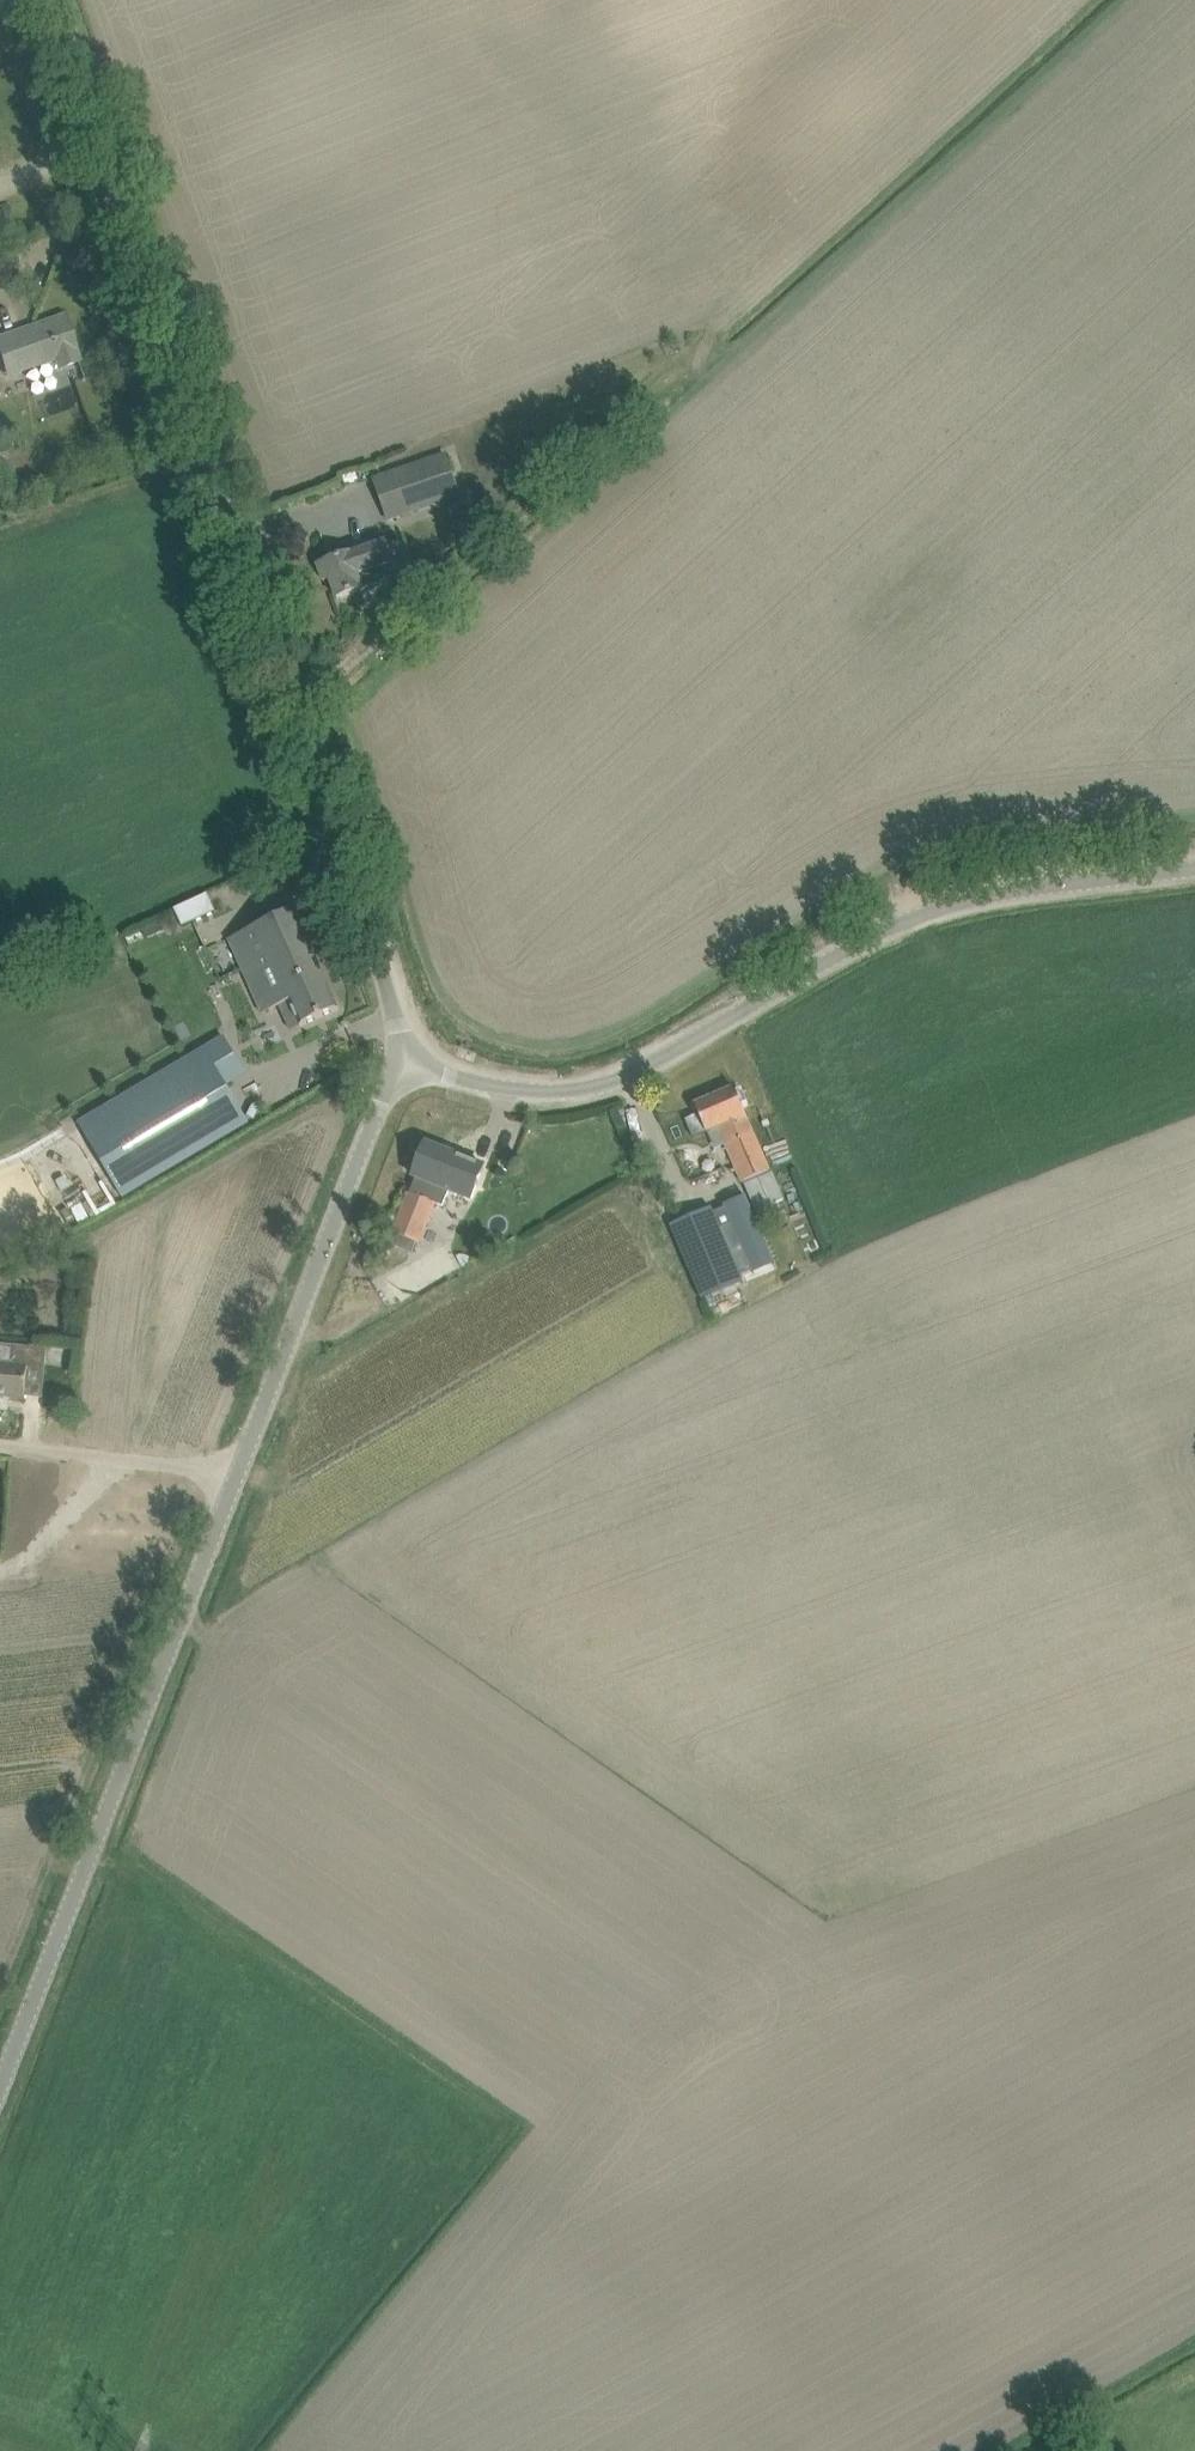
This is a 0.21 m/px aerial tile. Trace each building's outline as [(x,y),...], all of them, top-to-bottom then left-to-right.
[(42,325),(0,340),(0,350),(9,375),(57,358),(61,369),(79,362),(75,352),(76,351),(64,317),(42,325)] [(373,479),(387,522),(462,497),(448,455),(373,479)] [(386,540),(369,546),(367,542),(347,549),(349,555),(326,563),(338,599),(363,590),(382,583),(381,580),(397,574),(386,540)] [(208,895),(174,909),(183,927),(216,912),(208,895)] [(295,910),(273,920),(229,940),(262,1014),(289,1002),(300,1026),(340,1009),(295,910)] [(207,1055),(81,1128),(123,1199),(249,1126),(207,1055)] [(688,1122),(694,1136),(694,1137),(707,1132),(724,1125),(731,1143),(726,1145),(742,1182),(771,1169),(735,1086),(696,1103),(701,1117),(688,1122)] [(394,1234),(416,1242),(420,1244),(437,1201),(433,1200),(438,1186),(456,1193),(459,1183),(468,1161),(427,1145),(415,1177),(416,1177),(394,1234)] [(748,1194),(760,1220),(786,1209),(774,1183),(748,1194)] [(66,1230),(117,1203),(109,1188),(58,1215),(66,1230)] [(744,1197),(716,1208),(747,1280),(774,1268),(744,1197)] [(712,1210),(672,1227),(702,1296),(741,1280),(712,1210)] [(25,1398),(28,1359),(46,1361),(47,1349),(0,1345),(0,1395),(25,1398)] [(70,1369),(73,1353),(51,1348),(47,1364),(70,1369)]
